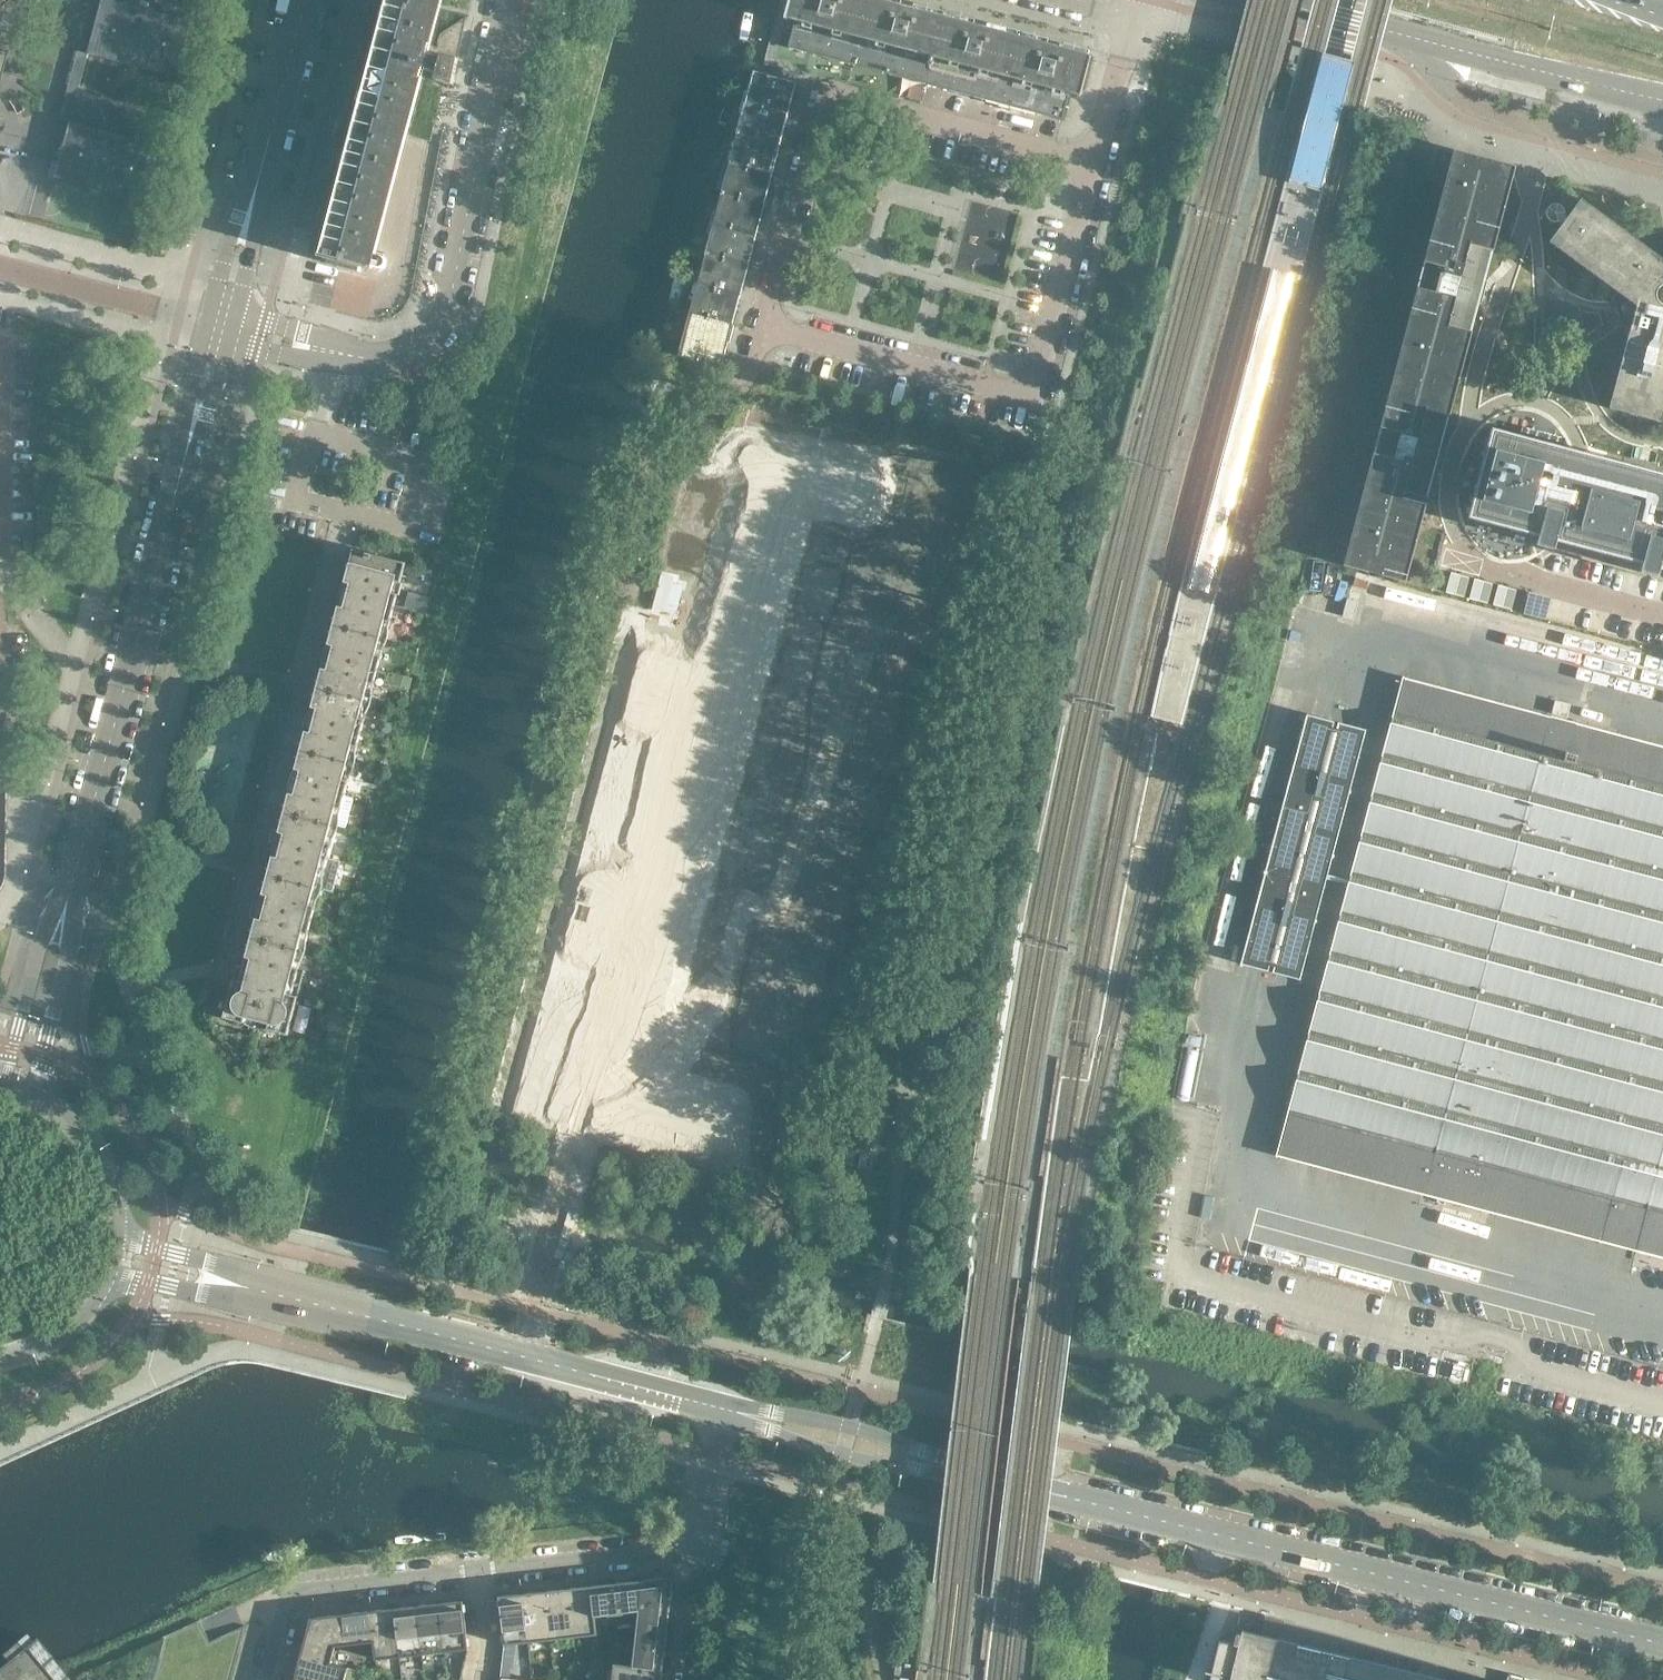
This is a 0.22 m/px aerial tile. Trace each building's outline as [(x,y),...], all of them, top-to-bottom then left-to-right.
[(60,119),(70,121),(68,129),(55,177),(57,178),(143,201),(144,201),(159,145),(152,143),(159,117),(77,95),(88,54),(89,54),(175,77),(177,77),(192,21),(185,19),(190,0),(91,0),(60,119)] [(458,60),(460,47),(448,28),(443,32),(442,33),(440,35),(439,37),(438,40),(438,41),(437,43),(437,45),(436,47),(425,44),(437,0),(387,0),(320,256),(366,268),(419,68),(438,73),(436,80),(453,85),(458,60)] [(880,0),(791,0),(786,19),(795,21),(788,47),(1062,120),(1069,94),(1080,97),(1091,56),(880,0)] [(9,51),(0,49),(0,85),(9,51)] [(1325,50),(1324,49),(1289,176),(1301,180),(1320,185),(1354,57),(1351,57),(1337,53),(1325,50)] [(780,143),(796,82),(753,71),(737,132),(780,143)] [(764,204),(780,143),(737,132),(721,192),(764,204)] [(1373,452),(1343,565),(1405,582),(1435,469),(1437,460),(1441,445),(1479,303),(1483,287),(1515,167),(1453,151),(1423,263),(1417,287),(1379,429),(1373,452)] [(748,264),(764,204),(721,192),(705,253),(748,264)] [(1586,205),(1570,225),(1568,227),(1567,229),(1555,245),(1618,292),(1637,306),(1631,329),(1609,409),(1637,416),(1658,421),(1662,404),(1662,260),(1586,205)] [(733,324),(748,264),(705,253),(690,313),(733,324)] [(723,362),(733,324),(690,313),(678,356),(698,361),(699,356),(723,362)] [(1535,440),(1491,428),(1467,518),(1520,532),(1538,536),(1536,544),(1553,549),(1555,541),(1641,563),(1639,572),(1656,576),(1658,568),(1662,569),(1662,473),(1535,440)] [(656,465),(618,610),(631,613),(631,614),(687,628),(725,482),(670,468),(656,465)] [(644,1060),(643,1063),(678,1072),(676,1080),(675,1080),(675,1081),(676,1081),(676,1082),(683,1084),(697,1088),(697,1087),(697,1088),(697,1087),(739,1098),(738,1101),(738,1188),(744,1190),(745,1191),(746,1191),(757,1193),(757,1194),(820,1211),(867,1032),(874,1034),(1005,538),(838,494),(838,495),(794,483),(788,482),(767,560),(740,665),(751,668),(748,680),(736,678),(688,862),(699,865),(696,876),(690,875),(685,874),(679,894),(653,995),(657,996),(656,998),(658,999),(660,1000),(652,1029),(644,1060)] [(386,639),(406,562),(353,549),(348,568),(342,566),(332,605),(338,607),(333,625),(386,639)] [(1354,619),(1358,601),(1347,598),(1342,616),(1354,619)] [(371,694),(386,639),(333,625),(328,642),(322,641),(319,654),(325,656),(318,681),(371,694)] [(1633,675),(1662,680),(1662,654),(1638,649),(1633,675)] [(1615,734),(1615,733),(1614,732),(1614,734),(1576,724),(1576,722),(1550,716),(1404,678),(1404,677),(1403,677),(1276,1156),(1277,1156),(1277,1155),(1662,1257),(1662,746),(1615,734)] [(354,757),(371,694),(318,681),(312,705),(306,704),(302,717),(308,719),(302,743),(354,757)] [(1300,979),(1366,729),(1307,714),(1282,806),(1278,804),(1278,803),(1267,800),(1230,939),(1241,942),(1242,940),(1246,941),(1241,963),(1300,979)] [(590,717),(551,861),(613,878),(651,733),(590,717)] [(338,819),(354,757),(302,743),(296,767),(289,765),(286,779),(292,781),(285,805),(338,819)] [(321,882),(338,819),(285,805),(279,830),(273,828),(269,842),(275,844),(269,868),(321,882)] [(305,944),(321,882),(269,868),(263,892),(256,890),(253,904),(259,906),(253,930),(305,944)] [(287,1034),(305,969),(299,968),(305,944),(253,930),(246,955),(240,953),(223,1017),(244,1022),(248,1024),(251,1026),(254,1027),(257,1028),(260,1028),(264,1028),(267,1028),(287,1034)] [(523,969),(485,1114),(554,1132),(592,987),(523,969)] [(670,1605),(673,1576),(642,1580),(638,1611),(637,1621),(667,1625),(669,1612),(670,1605)] [(638,1611),(642,1580),(610,1583),(609,1583),(602,1583),(602,1584),(590,1585),(593,1616),(595,1616),(638,1611)] [(593,1616),(590,1585),(577,1587),(577,1586),(570,1587),(570,1588),(567,1588),(573,1636),(597,1634),(595,1616),(593,1616)] [(573,1636),(567,1588),(555,1589),(547,1590),(545,1590),(550,1639),(573,1636)] [(550,1639),(545,1590),(532,1592),(532,1591),(525,1592),(525,1593),(522,1593),(528,1642),(550,1639)] [(528,1642),(522,1593),(510,1594),(502,1595),(498,1596),(504,1644),(528,1642)] [(468,1648),(463,1600),(449,1601),(441,1602),(439,1603),(444,1651),(468,1648)] [(444,1651),(439,1603),(426,1604),(419,1604),(419,1605),(416,1605),(422,1654),(444,1651)] [(422,1654),(416,1605),(404,1607),(404,1606),(396,1607),(394,1608),(399,1656),(422,1654)] [(399,1656),(394,1608),(381,1609),(374,1609),(374,1610),(371,1610),(375,1641),(373,1641),(375,1659),(399,1656)] [(375,1641),(371,1610),(359,1612),(359,1611),(351,1612),(343,1613),(334,1645),(335,1645),(373,1641),(375,1641)] [(334,1645),(343,1613),(311,1617),(303,1646),(302,1646),(300,1653),(301,1654),(300,1656),(330,1664),(330,1662),(335,1645),(334,1645)] [(664,1650),(667,1625),(637,1621),(632,1665),(631,1666),(662,1670),(664,1658),(665,1650),(664,1650)] [(1243,1631),(1244,1629),(1242,1629),(1241,1632),(1236,1631),(1234,1642),(1219,1639),(1219,1640),(1221,1641),(1212,1676),(1210,1676),(1210,1677),(1222,1679),(1445,1679),(1243,1631)] [(347,1669),(348,1667),(330,1662),(330,1664),(300,1656),(297,1668),(295,1675),(294,1678),(302,1679),(344,1679),(347,1669)] [(71,1679),(54,1658),(27,1679),(71,1679)] [(662,1673),(662,1672),(662,1670),(631,1666),(632,1665),(614,1663),(612,1679),(661,1679),(662,1673)]
